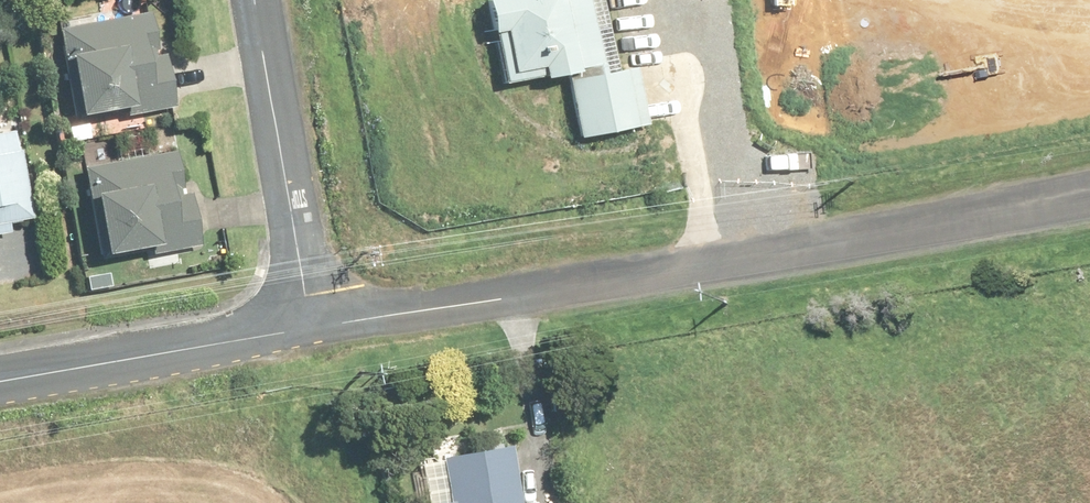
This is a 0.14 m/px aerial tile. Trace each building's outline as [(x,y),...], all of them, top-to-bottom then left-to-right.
[(542,108),(551,155),(624,142),(614,89),(603,91),(586,0),(565,0),(459,20),(478,120),(542,108)] [(137,22),(38,39),(56,140),(155,123),(137,22)] [(11,238),(0,156),(0,240),(11,238)] [(161,168),(61,187),(79,279),(178,260),(161,168)] [(497,462),(416,465),(418,502),(499,502),(497,462)]
